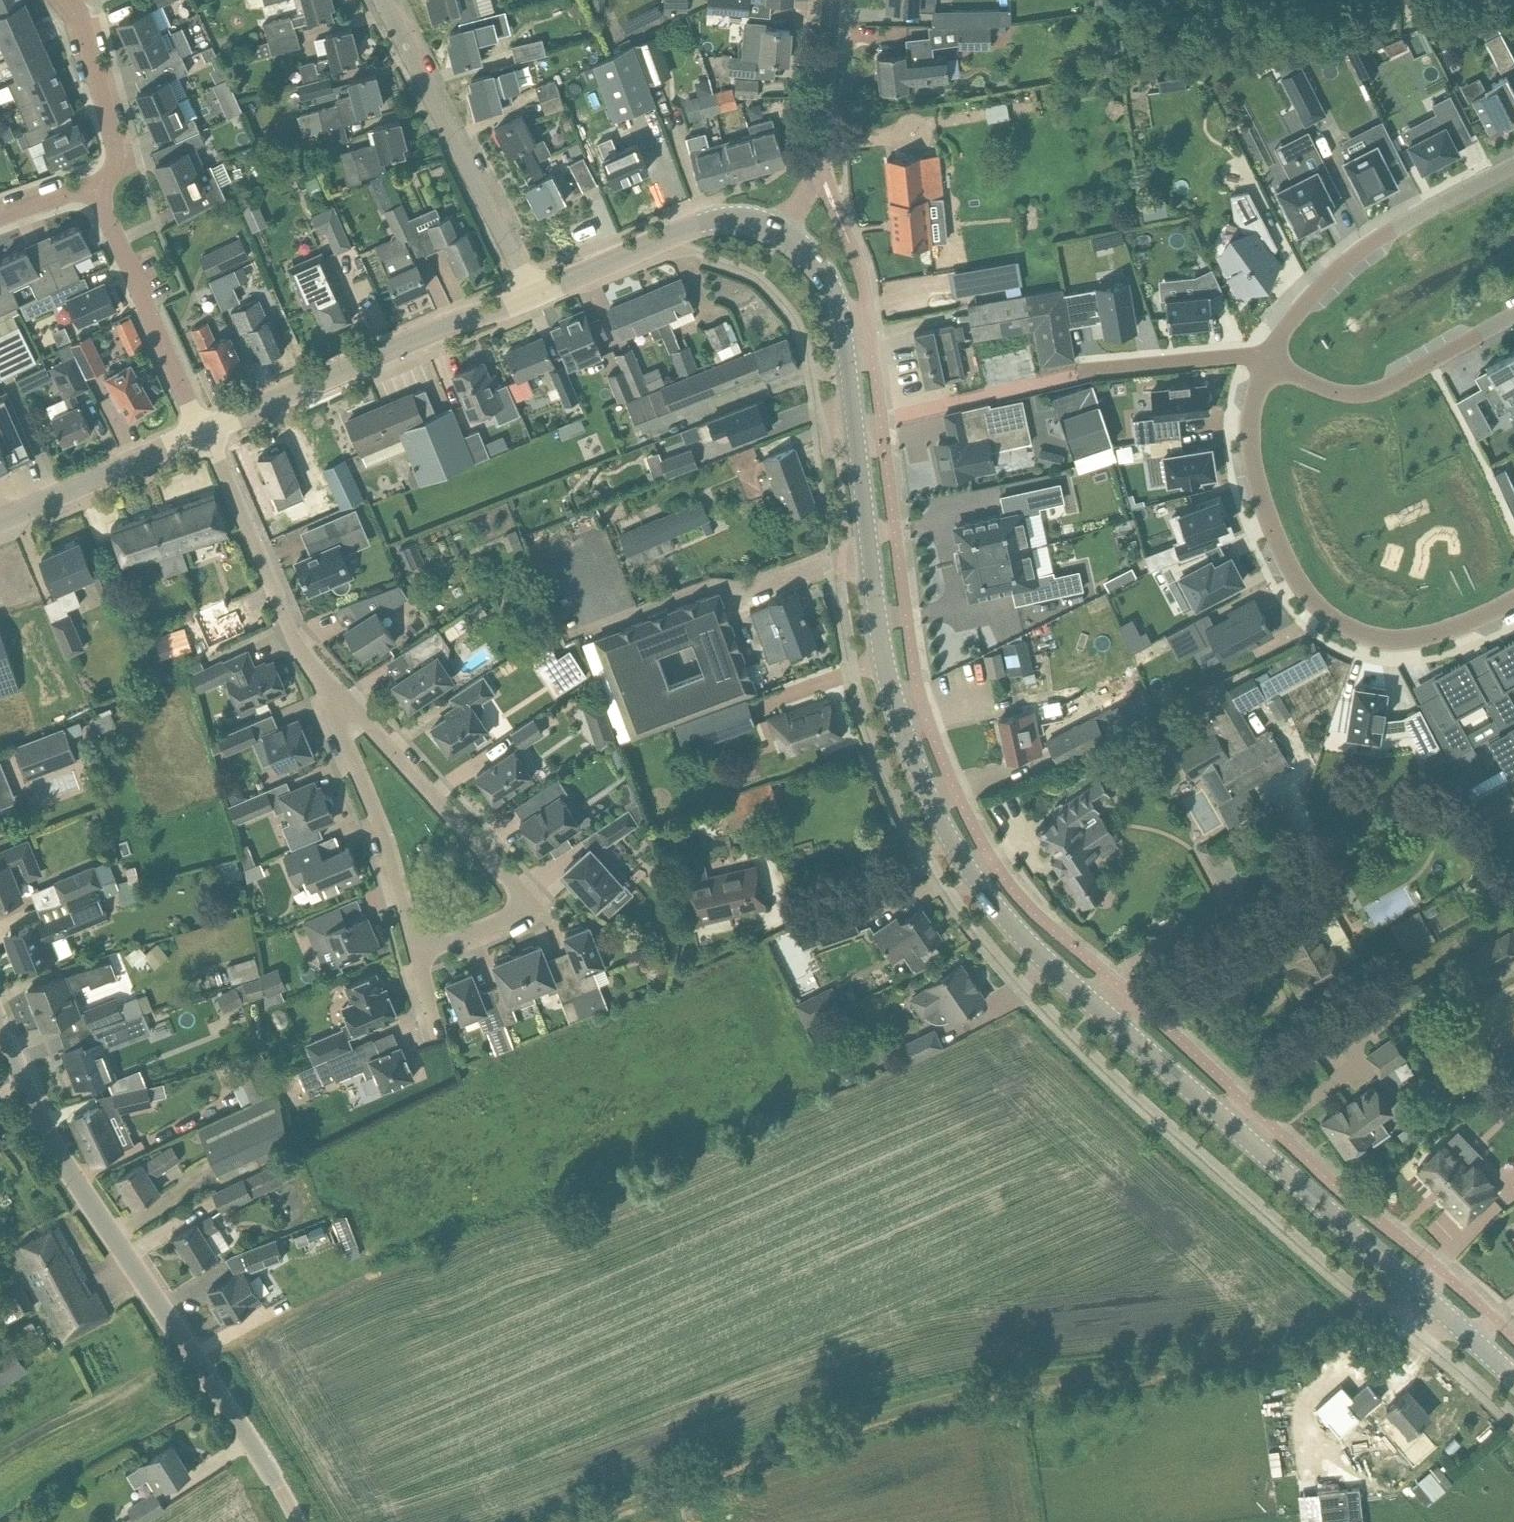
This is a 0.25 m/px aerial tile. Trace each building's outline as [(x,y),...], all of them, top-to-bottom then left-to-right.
[(25,1),(24,0),(0,11),(0,34),(1,37),(34,22),(25,1)] [(24,0),(0,0),(0,11),(24,0)] [(119,22),(129,43),(160,30),(150,9),(171,0),(138,0),(144,11),(119,22)] [(269,40),(297,32),(295,26),(333,16),(330,7),(334,6),(332,0),(295,0),(298,12),(291,14),(291,15),(264,23),(269,40)] [(478,15),(474,0),(429,0),(434,19),(459,12),(461,20),(478,15)] [(666,12),(689,13),(689,0),(666,0),(666,12)] [(750,15),(751,0),(708,0),(708,11),(750,15)] [(936,0),(888,0),(888,9),(936,12),(936,0)] [(1416,15),(1430,6),(1425,0),(1407,0),(1416,15)] [(1001,9),(952,9),(953,25),(985,26),(1001,24),(1001,9)] [(453,41),(449,42),(456,66),(475,61),(480,60),(475,40),(510,32),(505,11),(461,21),(463,29),(451,32),(453,41)] [(44,44),(34,22),(1,37),(11,59),(44,44)] [(744,23),(741,58),(756,59),(787,62),(790,30),(762,28),(763,24),(744,23)] [(960,27),(960,48),(991,48),(990,26),(960,27)] [(325,35),(326,37),(331,54),(314,59),(314,60),(300,64),(305,82),(320,78),(318,72),(356,62),(354,54),(358,53),(351,28),(325,35)] [(157,56),(162,68),(184,58),(178,47),(169,51),(163,37),(160,30),(129,43),(130,45),(127,46),(131,56),(134,55),(138,65),(157,56)] [(581,39),(594,63),(612,54),(599,30),(581,39)] [(1363,31),(1344,41),(1362,75),(1380,65),(1363,31)] [(301,46),(297,32),(269,40),(254,45),(258,58),(301,46)] [(1485,41),(1501,70),(1513,63),(1513,56),(1501,32),(1487,39),(1485,41)] [(877,56),(881,92),(913,88),(912,83),(952,79),(949,55),(934,57),(932,36),(907,38),(909,53),(877,56)] [(656,37),(635,44),(648,82),(669,74),(656,37)] [(512,45),(516,61),(547,54),(543,38),(512,45)] [(634,42),(594,63),(615,119),(656,103),(648,82),(635,44),(634,42)] [(1289,43),(1267,46),(1283,76),(1282,77),(1297,108),(1317,98),(1301,67),(1289,43)] [(53,64),(44,44),(11,59),(19,77),(21,81),(53,66),(53,64)] [(212,45),(201,50),(207,61),(217,56),(212,45)] [(1267,47),(1256,53),(1261,63),(1272,57),(1267,47)] [(722,55),(728,73),(755,75),(756,59),(732,57),(732,53),(722,52),(722,55)] [(137,91),(147,113),(178,100),(169,80),(189,71),(184,58),(162,68),(152,72),(157,83),(137,91)] [(474,88),(470,89),(477,114),(502,107),(502,104),(513,101),(510,90),(520,87),(513,63),(491,69),(492,74),(472,79),(474,88)] [(705,117),(720,112),(714,92),(705,63),(702,63),(705,83),(697,86),(705,117)] [(63,88),(53,66),(21,81),(19,77),(8,82),(20,107),(63,88)] [(1163,87),(1191,88),(1191,74),(1163,73),(1163,87)] [(339,104),(299,115),(304,136),(324,130),(344,124),(362,119),(361,113),(381,108),(378,99),(382,98),(376,74),(356,79),(350,81),(354,96),(337,100),(339,104)] [(304,97),(335,88),(331,75),(320,78),(305,82),(301,83),(304,97)] [(1488,130),(1503,122),(1505,127),(1513,122),(1513,91),(1506,76),(1485,87),(1487,92),(1472,99),(1488,130)] [(739,93),(760,96),(763,80),(741,77),(739,93)] [(214,85),(229,116),(242,110),(228,79),(214,85)] [(541,100),(560,93),(555,79),(536,87),(541,100)] [(733,87),(714,92),(720,112),(739,106),(733,87)] [(73,110),(63,88),(20,107),(29,128),(30,129),(49,121),(73,110)] [(565,107),(560,93),(541,100),(546,114),(565,107)] [(1407,142),(1421,168),(1422,167),(1424,169),(1436,163),(1435,160),(1457,149),(1447,129),(1464,120),(1450,93),(1433,102),(1444,123),(1407,142)] [(157,135),(171,129),(188,122),(178,100),(147,113),(148,115),(145,117),(150,127),(153,125),(157,135)] [(520,150),(529,166),(538,161),(549,155),(541,140),(537,142),(523,115),(495,129),(509,156),(520,150)] [(646,118),(630,121),(635,142),(651,139),(646,118)] [(752,135),(762,170),(786,163),(772,118),(749,125),(752,135)] [(384,160),(405,154),(403,146),(406,145),(400,120),(374,127),(378,141),(339,152),(348,185),(362,181),(361,177),(387,170),(384,160)] [(1344,160),(1352,175),(1357,184),(1353,186),(1362,206),(1383,195),(1381,191),(1395,184),(1397,183),(1396,181),(1385,160),(1399,153),(1383,120),(1365,129),(1373,145),(1347,159),(1347,158),(1344,160)] [(72,151),(88,144),(78,121),(54,132),(49,121),(30,129),(29,128),(24,131),(25,133),(30,145),(45,138),(50,149),(45,151),(52,166),(75,156),(72,151)] [(10,123),(1,127),(7,140),(16,136),(10,123)] [(344,124),(324,130),(328,145),(348,139),(344,124)] [(176,154),(156,163),(166,184),(206,167),(197,146),(206,142),(200,130),(171,143),(176,154)] [(1279,189),(1285,202),(1281,204),(1289,219),(1293,217),(1299,230),(1320,220),(1321,220),(1322,221),(1334,214),(1335,213),(1329,201),(1342,194),(1309,131),(1290,140),(1307,174),(1279,189)] [(732,179),(721,144),(710,147),(706,132),(686,138),(695,169),(701,188),(732,179)] [(25,133),(18,136),(24,148),(30,145),(25,133)] [(752,135),(721,144),(732,179),(762,170),(752,135)] [(617,151),(611,136),(598,142),(616,183),(648,169),(637,143),(617,151)] [(939,154),(887,159),(891,202),(895,246),(948,241),(945,216),(930,217),(928,199),(944,197),(939,154)] [(583,157),(570,164),(584,191),(597,183),(583,157)] [(538,161),(529,166),(536,181),(525,186),(539,213),(566,199),(553,173),(546,177),(538,161)] [(227,199),(211,164),(206,167),(166,184),(167,186),(164,187),(168,197),(171,196),(175,206),(190,199),(196,213),(227,199)] [(396,233),(399,241),(417,232),(387,171),(368,180),(393,234),(396,233)] [(317,177),(306,181),(312,196),(323,191),(317,177)] [(1277,246),(1249,192),(1232,194),(1235,216),(1245,230),(1244,231),(1251,240),(1223,261),(1234,276),(1231,279),(1247,300),(1262,282),(1260,279),(1273,269),(1269,262),(1277,246)] [(334,206),(312,215),(319,233),(327,230),(336,252),(351,246),(334,206)] [(484,261),(471,229),(461,233),(453,214),(427,225),(436,245),(443,242),(456,273),(484,261)] [(74,262),(93,253),(79,224),(52,236),(60,256),(48,261),(60,287),(81,277),(74,262)] [(200,256),(209,275),(250,256),(241,237),(200,256)] [(48,261),(36,267),(27,247),(0,260),(0,261),(8,279),(12,289),(13,289),(31,281),(37,294),(38,297),(50,291),(60,287),(48,261)] [(398,299),(427,286),(416,262),(415,262),(409,248),(381,260),(398,299)] [(324,256),(290,271),(305,305),(312,302),(317,313),(325,331),(329,329),(335,329),(340,325),(352,319),(344,301),(340,290),(339,290),(324,256)] [(1017,262),(969,271),(973,295),(1021,286),(1017,262)] [(1196,295),(1166,298),(1166,299),(1167,311),(1167,315),(1169,328),(1186,326),(1196,325),(1213,323),(1212,310),(1212,307),(1211,307),(1210,297),(1223,292),(1212,268),(1194,276),(1196,295)] [(226,272),(212,280),(210,281),(224,311),(239,304),(230,287),(238,283),(231,270),(226,272)] [(117,307),(105,281),(90,288),(85,276),(81,277),(60,287),(50,291),(56,305),(68,299),(79,324),(117,307)] [(13,289),(12,289),(8,279),(0,283),(0,314),(20,305),(13,289)] [(657,323),(669,353),(672,352),(681,376),(698,369),(689,346),(680,349),(675,337),(676,337),(668,318),(693,308),(681,279),(646,293),(657,323)] [(1093,288),(1064,293),(1070,326),(1099,321),(1098,319),(1104,318),(1107,334),(1135,330),(1126,282),(1099,287),(1099,289),(1093,290),(1093,288)] [(1043,291),(968,304),(974,338),(1016,330),(1036,327),(1042,365),(1076,359),(1070,326),(1064,293),(1063,287),(1043,291)] [(669,353),(657,323),(646,293),(610,308),(622,337),(648,326),(653,340),(662,337),(669,353)] [(36,298),(22,304),(28,318),(42,311),(36,298)] [(233,311),(234,313),(242,331),(247,329),(261,360),(285,349),(269,313),(264,315),(258,301),(233,311)] [(580,367),(604,357),(592,328),(585,310),(561,320),(567,335),(557,339),(556,336),(555,337),(562,356),(568,371),(580,367)] [(1,378),(37,360),(24,333),(19,325),(14,314),(0,321),(0,376),(1,378)] [(122,318),(109,325),(122,354),(135,347),(122,318)] [(192,329),(200,347),(208,366),(212,364),(219,379),(243,368),(229,336),(217,342),(208,322),(192,329)] [(707,328),(715,348),(710,350),(713,357),(712,358),(714,363),(740,352),(729,327),(725,329),(722,322),(707,328)] [(954,324),(914,332),(926,385),(965,376),(956,340),(965,338),(962,324),(954,326),(954,324)] [(72,343),(88,375),(106,366),(90,334),(72,343)] [(509,383),(516,401),(534,393),(527,376),(554,364),(543,337),(507,352),(518,379),(509,383)] [(787,337),(769,344),(663,385),(671,406),(709,391),(708,389),(727,381),(729,387),(763,374),(765,380),(799,367),(787,337)] [(54,365),(68,394),(64,395),(70,409),(52,417),(64,444),(92,431),(80,404),(79,404),(74,393),(89,386),(69,344),(58,349),(64,360),(54,365)] [(618,354),(624,369),(634,394),(648,389),(632,348),(618,354)] [(1507,353),(1486,366),(1498,387),(1487,393),(1498,415),(1510,408),(1512,413),(1513,413),(1513,365),(1507,353)] [(130,418),(154,405),(130,362),(103,377),(120,407),(123,405),(130,418)] [(484,362),(454,375),(471,416),(494,407),(500,422),(521,413),(516,401),(509,383),(500,387),(497,379),(491,381),(484,362)] [(25,392),(55,378),(48,363),(19,377),(25,392)] [(580,400),(565,366),(552,372),(566,406),(580,400)] [(634,394),(624,369),(609,375),(619,401),(634,394)] [(1155,416),(1133,419),(1136,443),(1142,442),(1181,435),(1180,415),(1209,411),(1206,384),(1189,386),(1189,383),(1170,386),(1171,388),(1152,390),(1155,416)] [(1094,384),(1055,396),(1074,453),(1113,441),(1094,384)] [(387,404),(401,438),(401,437),(414,467),(409,469),(412,477),(409,478),(413,487),(489,455),(479,429),(464,435),(452,407),(436,413),(426,388),(387,404)] [(7,391),(1,394),(0,393),(0,471),(36,455),(7,391)] [(1472,392),(1456,400),(1476,438),(1492,430),(1472,392)] [(763,400),(698,425),(682,431),(687,443),(702,437),(704,442),(717,438),(715,434),(729,429),(734,441),(773,426),(763,400)] [(952,440),(939,443),(946,479),(966,475),(974,473),(994,468),(990,451),(1031,442),(1028,426),(1022,401),(990,407),(990,403),(946,413),(952,440)] [(362,454),(401,438),(387,404),(348,420),(362,454)] [(563,424),(566,435),(589,427),(586,417),(563,424)] [(1181,435),(1142,442),(1144,458),(1164,455),(1168,481),(1182,479),(1183,481),(1199,478),(1199,476),(1215,473),(1211,446),(1183,450),(1181,435)] [(284,447),(259,457),(269,479),(263,481),(269,494),(272,492),(279,507),(305,496),(298,481),(284,447)] [(1038,462),(1059,467),(1060,465),(1063,466),(1066,456),(1062,455),(1063,453),(1041,448),(1038,462)] [(661,460),(667,477),(698,465),(691,449),(661,460)] [(795,449),(776,456),(765,460),(786,516),(816,505),(795,449)] [(364,499),(345,461),(324,470),(344,509),(364,499)] [(1495,474),(1506,498),(1513,493),(1513,486),(1506,469),(1495,474)] [(652,470),(647,472),(650,481),(656,479),(652,470)] [(1032,546),(1025,515),(1041,511),(1040,507),(1065,502),(1061,482),(1001,495),(1004,510),(1000,511),(1001,516),(957,526),(964,561),(1032,546)] [(112,526),(118,545),(126,568),(227,533),(213,491),(112,526)] [(1133,493),(1129,495),(1132,508),(1145,504),(1144,499),(1136,502),(1133,493)] [(1506,498),(1513,515),(1513,493),(1506,498)] [(1200,505),(1173,515),(1182,541),(1176,543),(1182,558),(1206,548),(1215,544),(1210,531),(1227,525),(1223,513),(1226,511),(1220,494),(1198,502),(1200,505)] [(670,538),(691,529),(690,527),(701,522),(707,534),(715,530),(701,499),(621,536),(629,557),(631,555),(635,565),(674,548),(670,538)] [(341,533),(362,524),(356,508),(325,522),(329,533),(307,543),(312,555),(297,561),(299,564),(299,565),(299,564),(299,565),(301,564),(303,570),(302,571),(302,572),(304,576),(300,577),(305,589),(309,588),(310,592),(333,583),(333,584),(334,586),(335,587),(336,589),(337,589),(338,590),(340,591),(341,591),(343,591),(344,591),(345,590),(346,590),(347,589),(348,588),(349,587),(349,586),(350,584),(350,583),(350,581),(349,579),(349,578),(348,576),(352,575),(343,554),(348,551),(341,533)] [(283,533),(279,524),(267,529),(271,538),(283,533)] [(517,529),(508,533),(515,550),(524,546),(517,529)] [(66,548),(42,558),(50,577),(65,612),(82,604),(73,584),(93,575),(94,575),(88,560),(87,558),(80,542),(77,543),(76,540),(65,544),(66,548)] [(414,543),(400,550),(408,568),(422,561),(414,543)] [(1083,588),(1079,569),(1055,575),(1054,571),(1038,574),(1032,546),(964,561),(972,596),(1013,587),(1016,603),(1083,588)] [(1182,558),(1160,566),(1168,582),(1181,575),(1196,604),(1196,605),(1244,579),(1240,573),(1244,571),(1238,559),(1234,561),(1231,555),(1227,557),(1214,564),(1206,548),(1182,558)] [(1137,567),(1107,578),(1112,590),(1141,579),(1137,567)] [(400,584),(369,596),(350,603),(351,604),(352,603),(362,619),(346,629),(362,655),(377,646),(380,651),(396,641),(380,615),(409,597),(400,584)] [(1125,589),(1126,627),(1163,625),(1161,588),(1125,589)] [(796,592),(777,600),(771,602),(771,603),(750,611),(770,663),(816,645),(796,592)] [(649,615),(651,622),(597,642),(633,736),(755,690),(743,659),(735,662),(720,623),(728,620),(719,596),(670,614),(668,608),(649,615)] [(236,606),(199,621),(207,640),(244,625),(236,606)] [(1208,612),(1166,634),(1179,659),(1207,644),(1207,643),(1214,639),(1224,658),(1272,633),(1264,618),(1266,617),(1263,612),(1262,613),(1245,622),(1239,612),(1231,616),(1215,624),(1209,627),(1203,615),(1209,612),(1208,612)] [(53,622),(68,655),(84,648),(70,615),(53,622)] [(20,689),(0,627),(0,695),(20,689)] [(153,638),(160,660),(192,649),(185,627),(153,638)] [(404,700),(410,708),(443,686),(437,677),(446,671),(451,646),(438,628),(403,651),(415,669),(393,683),(398,692),(404,700)] [(1152,641),(1146,629),(1141,632),(1126,640),(1131,653),(1144,646),(1152,641)] [(1464,662),(1485,700),(1486,703),(1494,718),(1500,727),(1513,719),(1513,702),(1506,687),(1513,683),(1513,641),(1501,648),(1486,656),(1492,666),(1473,676),(1465,661),(1464,662)] [(1039,672),(1033,642),(1011,647),(1018,677),(1039,672)] [(544,647),(529,657),(540,672),(554,663),(569,686),(588,675),(570,648),(558,656),(550,644),(544,647)] [(1151,660),(1144,646),(1131,653),(1136,667),(1151,660)] [(287,690),(274,660),(255,668),(247,649),(223,660),(232,678),(228,680),(243,715),(257,708),(255,703),(287,690)] [(985,655),(989,675),(1005,672),(1000,651),(985,655)] [(189,661),(194,672),(204,667),(199,656),(189,661)] [(1441,690),(1420,702),(1451,757),(1464,750),(1473,745),(1467,733),(1457,715),(1485,700),(1464,662),(1444,673),(1434,678),(1441,690)] [(1328,679),(1299,664),(1272,717),(1301,732),(1328,679)] [(480,717),(482,715),(484,712),(485,707),(484,704),(483,702),(496,693),(484,674),(449,696),(458,710),(434,726),(437,732),(432,735),(445,749),(447,747),(451,753),(468,742),(470,745),(490,732),(480,717)] [(1259,740),(1222,680),(1195,694),(1206,713),(1216,732),(1231,756),(1210,767),(1228,799),(1290,764),(1272,732),(1259,740)] [(1356,686),(1348,733),(1379,738),(1379,737),(1411,733),(1423,756),(1440,747),(1436,738),(1420,707),(1402,716),(1403,718),(1382,721),(1384,707),(1386,688),(1371,686),(1371,689),(1356,686)] [(1095,716),(1048,741),(1059,762),(1106,738),(1149,716),(1154,713),(1143,691),(1135,696),(1114,707),(1095,716)] [(676,722),(686,749),(755,724),(745,697),(676,722)] [(829,697),(768,718),(769,719),(783,714),(797,753),(843,737),(829,697)] [(596,744),(615,739),(605,698),(585,703),(596,744)] [(111,711),(95,718),(101,731),(117,724),(111,711)] [(999,719),(1008,760),(1041,752),(1036,728),(1032,729),(1029,713),(999,719)] [(512,732),(521,746),(543,732),(533,717),(512,732)] [(257,739),(253,741),(263,764),(275,759),(279,771),(296,764),(314,756),(299,719),(280,727),(264,734),(256,737),(257,739)] [(80,721),(66,726),(70,737),(81,733),(83,728),(80,721)] [(219,735),(226,752),(253,741),(257,739),(256,737),(250,722),(219,735)] [(16,745),(27,776),(77,757),(70,737),(66,726),(16,745)] [(1470,799),(1485,825),(1509,812),(1513,809),(1513,741),(1508,731),(1501,735),(1488,741),(1503,767),(1509,778),(1473,798),(1470,799)] [(1193,777),(1210,767),(1231,756),(1216,732),(1205,738),(1179,753),(1193,777)] [(515,750),(494,764),(477,775),(495,801),(533,776),(515,750)] [(558,777),(545,786),(529,797),(537,811),(521,822),(541,852),(549,846),(557,841),(567,834),(581,825),(561,796),(568,792),(558,777)] [(1041,826),(1036,830),(1048,847),(1050,846),(1056,854),(1052,857),(1059,869),(1064,866),(1067,870),(1061,874),(1065,879),(1064,883),(1069,891),(1073,892),(1075,895),(1074,896),(1083,908),(1108,891),(1101,881),(1100,882),(1085,860),(1100,850),(1097,846),(1115,834),(1102,815),(1099,817),(1096,812),(1100,809),(1096,804),(1110,795),(1111,795),(1100,778),(1099,779),(1064,803),(1061,802),(1055,806),(1055,809),(1052,811),(1056,817),(1046,823),(1045,822),(1040,825),(1041,826)] [(313,783),(282,796),(293,822),(283,826),(292,848),(324,835),(319,824),(335,818),(322,787),(316,789),(313,783)] [(781,810),(771,784),(722,800),(732,827),(781,810)] [(229,805),(237,823),(274,807),(267,789),(229,805)] [(607,844),(639,823),(638,822),(644,818),(638,802),(598,829),(607,844)] [(1426,808),(1425,820),(1437,821),(1438,810),(1426,808)] [(557,841),(549,846),(556,855),(573,844),(567,834),(557,841)] [(19,879),(26,876),(27,878),(39,873),(27,842),(0,853),(0,864),(1,865),(0,866),(0,904),(22,895),(16,880),(19,879)] [(317,843),(298,850),(285,856),(296,882),(309,876),(312,885),(318,882),(324,896),(345,887),(343,883),(361,876),(348,847),(323,857),(317,843)] [(590,847),(580,857),(565,870),(566,872),(563,876),(571,885),(575,882),(597,906),(622,883),(618,878),(622,875),(612,864),(608,867),(590,847)] [(237,861),(221,867),(227,883),(244,877),(237,861)] [(246,869),(248,884),(254,881),(259,872),(256,864),(246,869)] [(136,865),(127,868),(131,883),(140,880),(136,865)] [(55,904),(69,899),(102,884),(94,866),(55,882),(62,900),(55,903),(25,910),(25,911),(55,904)] [(756,866),(736,871),(688,882),(697,922),(765,906),(756,866)] [(50,939),(107,915),(100,898),(120,890),(116,879),(102,884),(69,899),(74,910),(44,923),(42,920),(33,922),(19,928),(21,932),(11,936),(9,938),(8,940),(8,942),(12,951),(13,958),(17,964),(19,968),(39,960),(40,963),(57,956),(50,939)] [(1313,915),(1281,933),(1300,966),(1290,972),(1303,994),(1344,970),(1340,963),(1358,954),(1330,906),(1313,915)] [(340,907),(322,914),(305,921),(312,937),(317,935),(323,950),(333,946),(340,963),(361,954),(359,951),(379,942),(368,917),(348,925),(340,907)] [(897,917),(875,932),(890,955),(912,940),(920,951),(925,960),(940,950),(934,941),(942,936),(922,907),(901,922),(897,917)] [(814,921),(821,942),(858,930),(852,909),(814,921)] [(1432,933),(1419,910),(1392,925),(1405,948),(1432,933)] [(593,967),(604,963),(589,925),(586,927),(580,925),(571,928),(569,933),(565,935),(574,955),(561,960),(576,995),(600,986),(593,967)] [(1489,975),(1513,960),(1513,928),(1476,951),(1489,975)] [(576,995),(561,960),(549,965),(541,945),(537,946),(532,944),(523,948),(521,953),(518,954),(533,991),(547,985),(550,993),(558,990),(562,1001),(570,1022),(583,1016),(575,995),(576,995)] [(533,991),(518,954),(514,956),(509,953),(499,957),(498,962),(494,963),(502,984),(491,988),(505,1024),(518,1019),(513,1008),(520,1005),(521,1007),(536,1001),(532,991),(533,991)] [(81,1013),(72,989),(82,985),(90,982),(91,987),(117,976),(111,961),(77,971),(28,990),(43,1028),(56,1023),(81,1013)] [(929,987),(912,998),(924,1015),(925,1014),(940,1003),(951,1020),(953,1022),(969,1011),(986,999),(961,963),(944,974),(928,986),(929,987)] [(279,966),(260,974),(261,977),(267,993),(269,996),(288,988),(279,966)] [(505,1024),(491,988),(480,993),(472,972),(468,974),(463,972),(454,975),(452,980),(448,982),(463,1019),(478,1013),(485,1032),(504,1024),(505,1024)] [(348,1037),(398,1015),(390,997),(387,998),(376,974),(347,986),(353,1002),(343,1006),(351,1026),(308,1044),(316,1063),(317,1063),(352,1048),(348,1037)] [(267,993),(261,977),(253,979),(235,985),(217,996),(226,1012),(245,1002),(244,1000),(247,998),(267,993)] [(797,1004),(806,1023),(842,1006),(833,987),(797,1004)] [(122,1002),(127,1017),(144,1012),(138,996),(122,1002)] [(123,1013),(117,998),(86,1010),(92,1025),(123,1013)] [(276,1025),(282,1028),(288,1026),(290,1019),(286,1009),(280,1007),(274,1009),(272,1015),(276,1025)] [(152,1032),(144,1012),(127,1017),(93,1028),(97,1042),(84,1048),(82,1043),(63,1051),(78,1088),(96,1081),(97,1084),(95,1085),(95,1086),(118,1077),(108,1050),(152,1032)] [(900,1046),(906,1060),(942,1044),(934,1029),(900,1046)] [(1405,1057),(1391,1038),(1368,1054),(1382,1074),(1405,1057)] [(352,1048),(317,1063),(325,1083),(336,1078),(337,1080),(364,1068),(368,1077),(376,1074),(382,1090),(414,1076),(401,1045),(381,1053),(375,1039),(352,1048)] [(163,1082),(147,1086),(149,1099),(166,1095),(163,1082)] [(1386,1127),(1380,1119),(1393,1110),(1375,1084),(1322,1121),(1346,1155),(1386,1127)] [(149,1099),(147,1086),(114,1093),(97,1097),(101,1106),(91,1110),(91,1109),(88,1110),(88,1112),(72,1120),(93,1164),(123,1150),(105,1113),(150,1103),(149,1099)] [(289,1139),(279,1092),(273,1094),(254,1103),(199,1128),(219,1171),(289,1139)] [(1416,1118),(1399,1132),(1410,1144),(1427,1131),(1416,1118)] [(1443,1199),(1465,1221),(1478,1208),(1479,1210),(1497,1192),(1484,1179),(1487,1176),(1466,1154),(1462,1158),(1446,1141),(1417,1169),(1445,1197),(1443,1199)] [(142,1163),(135,1167),(118,1178),(136,1206),(159,1191),(152,1179),(183,1159),(173,1145),(142,1164),(142,1163)] [(277,1163),(261,1171),(268,1188),(296,1175),(292,1168),(298,1165),(295,1159),(289,1161),(288,1159),(277,1164),(277,1163)] [(245,1179),(215,1194),(222,1209),(252,1195),(245,1179)] [(346,1214),(333,1220),(336,1228),(350,1223),(347,1214),(346,1214)] [(230,1246),(219,1228),(212,1215),(174,1238),(182,1251),(184,1250),(194,1268),(216,1254),(230,1246)] [(323,1221),(296,1232),(300,1243),(327,1232),(323,1221)] [(59,1224),(41,1234),(16,1248),(66,1339),(109,1316),(95,1290),(92,1292),(84,1278),(88,1276),(59,1224)] [(225,1318),(227,1321),(256,1303),(255,1303),(262,1299),(244,1271),(250,1267),(251,1270),(284,1258),(276,1237),(233,1253),(226,1258),(226,1259),(227,1258),(236,1273),(208,1291),(216,1304),(212,1306),(222,1321),(225,1318)] [(358,1245),(346,1250),(350,1260),(354,1258),(363,1255),(359,1245),(358,1245)] [(24,1283),(7,1292),(19,1317),(36,1307),(24,1283)] [(23,1344),(29,1356),(47,1347),(41,1335),(23,1344)] [(30,1369),(13,1345),(0,1353),(0,1387),(30,1369)] [(1340,1434),(1382,1398),(1368,1382),(1352,1396),(1342,1385),(1316,1407),(1340,1434)] [(1408,1390),(1387,1409),(1394,1417),(1386,1424),(1399,1439),(1407,1432),(1409,1434),(1430,1415),(1408,1390)] [(1408,1439),(1378,1465),(1417,1507),(1448,1481),(1408,1439)] [(189,1472),(173,1445),(150,1459),(151,1459),(140,1466),(148,1479),(154,1489),(157,1487),(159,1490),(189,1472)] [(1361,1504),(1359,1488),(1318,1492),(1321,1521),(1363,1521),(1361,1504)] [(129,1509),(132,1514),(120,1521),(143,1521),(165,1508),(155,1492),(129,1509)]
